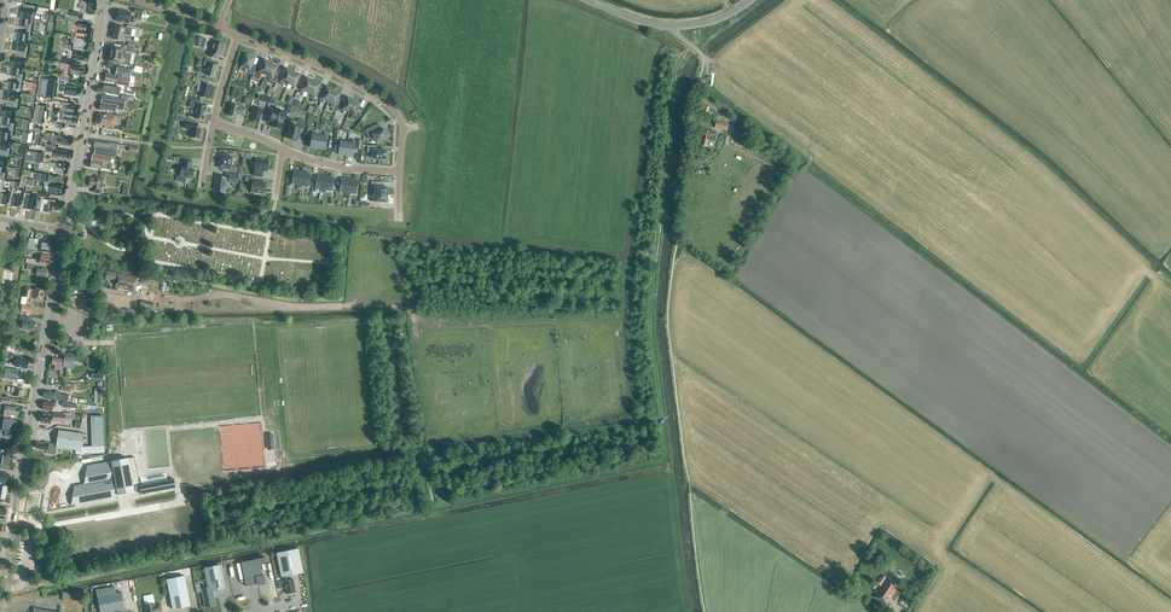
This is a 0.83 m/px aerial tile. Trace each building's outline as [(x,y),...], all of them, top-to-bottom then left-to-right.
[(90,15),(92,4),(83,3),(82,5),(81,5),(81,4),(77,3),(76,7),(80,8),(79,13),(90,15)] [(19,7),(17,16),(28,18),(30,12),(34,13),(35,7),(30,6),(30,9),(19,7)] [(143,12),(143,10),(134,8),(133,13),(138,14),(137,20),(141,21),(142,15),(143,12)] [(134,23),(135,17),(130,16),(131,13),(119,10),(116,21),(117,21),(122,22),(122,23),(126,24),(127,21),(134,23)] [(65,18),(69,19),(72,19),(80,21),(81,15),(66,12),(66,13),(61,12),(60,17),(65,18)] [(17,16),(16,26),(27,28),(26,31),(31,31),(32,25),(27,24),(28,18),(17,16)] [(77,31),(76,36),(86,38),(87,32),(85,32),(86,25),(74,23),(72,30),(77,31)] [(114,33),(130,36),(137,38),(139,28),(127,25),(127,26),(127,28),(125,28),(115,26),(114,33)] [(14,32),(13,41),(24,43),(25,37),(29,38),(31,31),(26,31),(26,34),(14,32)] [(130,38),(130,36),(114,33),(113,39),(122,41),(123,37),(126,38),(130,38)] [(86,38),(76,36),(74,49),(84,51),(86,38)] [(13,41),(11,50),(22,52),(22,55),(26,56),(27,50),(23,49),(24,43),(13,41)] [(221,56),(225,45),(214,41),(214,42),(211,52),(208,51),(207,56),(216,59),(217,55),(221,56)] [(131,51),(111,47),(108,61),(119,63),(120,62),(128,63),(130,54),(134,55),(134,54),(136,55),(137,48),(132,47),(131,51)] [(73,60),(82,62),(83,54),(68,51),(66,59),(61,58),(60,63),(72,65),(73,60)] [(10,56),(8,66),(20,68),(21,62),(25,62),(26,56),(22,55),(21,58),(10,56)] [(245,55),(241,66),(241,67),(247,69),(246,72),(253,75),(255,68),(251,66),(254,58),(245,55)] [(213,61),(213,60),(205,58),(203,65),(208,67),(205,75),(214,78),(214,77),(215,77),(216,73),(218,66),(212,64),(213,60),(213,61)] [(254,74),(260,77),(262,74),(266,75),(271,64),(264,61),(260,69),(257,67),(254,74)] [(80,76),(81,68),(71,66),(71,65),(66,64),(64,75),(69,76),(69,74),(80,76)] [(271,64),(266,75),(270,77),(268,80),(271,82),(270,83),(274,85),(278,76),(274,75),(278,67),(271,64)] [(8,66),(7,75),(18,77),(17,80),(22,81),(23,75),(19,74),(20,68),(8,66)] [(128,86),(131,70),(117,67),(116,76),(106,74),(105,81),(116,83),(116,84),(128,86)] [(293,72),(286,69),(280,84),(282,85),(284,82),(288,84),(293,73),(293,72)] [(293,72),(293,73),(288,84),(292,86),(290,89),(293,90),(300,75),(293,72)] [(208,99),(212,85),(204,83),(205,79),(197,77),(195,85),(202,87),(199,97),(208,99)] [(52,99),(55,81),(40,78),(37,96),(52,99)] [(300,93),(303,95),(304,91),(308,93),(313,81),(306,78),(300,93)] [(6,81),(4,90),(15,93),(16,86),(21,87),(22,81),(17,80),(17,83),(6,81)] [(313,99),(320,84),(313,81),(308,93),(312,95),(310,98),(313,99)] [(118,95),(118,91),(117,91),(117,90),(115,90),(115,86),(104,84),(103,91),(110,92),(110,94),(114,95),(118,95)] [(65,87),(59,86),(58,91),(64,91),(63,94),(75,96),(77,88),(65,86),(65,87)] [(333,90),(326,87),(321,99),(321,100),(320,102),(323,103),(324,101),(328,103),(333,90)] [(4,90),(2,100),(13,102),(13,105),(17,106),(18,99),(14,99),(15,93),(4,90)] [(328,103),(332,104),(331,107),(333,108),(340,93),(333,90),(328,103)] [(127,110),(128,100),(102,96),(100,110),(115,112),(116,109),(127,110)] [(343,114),(344,111),(349,113),(349,111),(353,103),(354,101),(347,98),(344,106),(340,104),(337,111),(343,114)] [(203,120),(206,107),(200,106),(201,102),(190,100),(189,107),(196,109),(194,118),(203,120)] [(353,114),(351,118),(356,121),(361,113),(357,112),(361,104),(354,101),(353,103),(349,111),(349,113),(353,114)] [(63,112),(73,113),(74,107),(70,106),(71,104),(61,102),(60,111),(61,111),(63,112)] [(240,107),(240,106),(230,104),(227,115),(237,118),(236,118),(237,114),(239,115),(244,116),(246,109),(239,107),(239,106),(240,107)] [(1,107),(0,113),(0,115),(11,117),(12,111),(16,112),(17,106),(13,105),(12,108),(1,106),(1,107)] [(40,124),(44,107),(36,105),(33,123),(32,127),(39,128),(40,124)] [(296,113),(298,108),(291,105),(290,113),(294,114),(294,113),(296,113)] [(320,107),(315,105),(312,113),(317,115),(320,107)] [(261,115),(263,110),(254,107),(252,114),(250,121),(258,123),(261,115)] [(281,129),(285,112),(269,108),(265,121),(272,123),(271,127),(281,129)] [(334,116),(327,113),(325,119),(331,122),(334,116)] [(117,115),(106,114),(106,115),(99,114),(97,124),(104,125),(104,127),(114,128),(114,125),(115,125),(117,115)] [(9,126),(9,130),(13,130),(14,124),(10,123),(11,117),(0,115),(0,125),(9,126)] [(62,117),(62,116),(60,116),(59,119),(61,120),(61,123),(71,124),(72,119),(62,117)] [(290,125),(287,139),(296,141),(299,128),(304,129),(306,121),(299,119),(297,126),(290,125)] [(195,122),(186,121),(184,128),(192,130),(190,138),(199,140),(202,128),(195,127),(195,122)] [(727,131),(728,127),(728,123),(717,121),(715,128),(727,131)] [(754,132),(739,122),(737,126),(743,129),(740,133),(750,139),(754,132)] [(384,129),(367,136),(369,139),(373,137),(375,143),(388,138),(384,129)] [(714,142),(717,132),(705,129),(702,138),(703,138),(702,144),(707,146),(708,141),(714,142)] [(0,131),(0,141),(7,142),(8,136),(12,137),(13,130),(9,130),(8,133),(0,131)] [(312,131),(310,147),(317,149),(319,136),(315,135),(315,132),(312,131)] [(319,136),(317,149),(325,150),(327,133),(324,133),(323,136),(319,136)] [(62,139),(62,137),(59,137),(58,139),(54,138),(52,143),(43,142),(42,147),(55,148),(55,144),(67,147),(69,140),(62,139)] [(344,138),(340,138),(338,154),(346,155),(347,143),(343,142),(344,138)] [(346,155),(353,157),(355,140),(352,140),(352,143),(347,143),(346,155)] [(5,151),(4,154),(9,155),(10,149),(5,148),(7,142),(0,141),(0,150),(5,151)] [(108,150),(109,143),(95,141),(94,147),(95,147),(94,154),(116,158),(117,151),(108,150)] [(376,146),(367,146),(367,152),(373,153),(372,159),(386,160),(386,159),(387,159),(388,154),(386,154),(387,150),(376,150),(376,146)] [(57,151),(52,150),(51,157),(66,160),(67,152),(57,151)] [(0,157),(0,166),(2,167),(3,161),(7,161),(9,155),(4,154),(4,157),(0,157)] [(109,164),(110,157),(92,154),(91,161),(90,167),(100,169),(101,167),(108,169),(109,164)] [(236,174),(237,167),(230,166),(231,157),(225,156),(225,155),(219,155),(218,160),(219,161),(218,167),(229,169),(228,172),(236,174)] [(260,160),(256,159),(256,158),(253,176),(263,177),(264,171),(267,171),(269,160),(268,159),(268,161),(264,160),(264,159),(260,159),(260,160)] [(177,176),(177,181),(185,183),(186,178),(193,179),(194,170),(191,169),(192,161),(184,159),(183,168),(181,168),(180,177),(177,176)] [(65,165),(55,163),(54,165),(51,164),(50,168),(54,169),(53,172),(63,174),(65,165)] [(300,188),(302,172),(294,171),(292,184),(298,185),(297,188),(300,188)] [(302,172),(300,188),(302,189),(303,186),(309,187),(310,173),(302,172)] [(238,183),(239,175),(226,173),(225,178),(216,177),(214,190),(225,192),(226,182),(238,183)] [(324,192),(326,177),(317,175),(316,188),(322,189),(321,192),(324,192)] [(101,194),(104,178),(95,176),(95,178),(91,177),(89,186),(93,187),(92,192),(101,194)] [(326,177),(324,192),(326,193),(326,190),(332,190),(334,178),(326,177)] [(348,196),(350,180),(341,179),(340,191),(346,192),(345,195),(348,196)] [(350,180),(348,196),(350,196),(350,193),(356,194),(358,181),(350,180)] [(259,193),(260,192),(264,193),(265,184),(252,182),(251,191),(256,192),(256,193),(259,193)] [(48,193),(41,191),(38,191),(37,196),(47,197),(48,194),(60,196),(62,187),(49,185),(48,191),(48,193)] [(374,194),(387,195),(388,187),(371,187),(371,190),(375,190),(374,194)] [(22,191),(17,189),(16,190),(14,190),(13,192),(12,196),(10,206),(17,207),(20,197),(20,194),(22,191)] [(29,198),(29,194),(26,193),(25,198),(23,208),(30,210),(32,199),(29,198)] [(48,200),(42,199),(40,211),(48,213),(49,209),(58,211),(59,204),(54,203),(55,201),(48,200)] [(53,242),(49,242),(42,240),(42,245),(34,243),(34,240),(29,239),(27,249),(51,253),(53,242)] [(49,265),(50,256),(41,254),(41,257),(35,256),(35,260),(40,261),(39,263),(49,265)] [(46,277),(47,270),(32,267),(33,265),(28,264),(27,269),(37,271),(36,275),(46,277)] [(117,283),(118,274),(116,273),(106,271),(105,278),(114,280),(114,281),(115,283),(117,283)] [(118,274),(117,283),(116,288),(136,292),(136,289),(136,286),(137,286),(138,277),(118,274)] [(34,290),(31,289),(25,287),(23,297),(22,304),(28,305),(29,298),(42,300),(44,289),(35,288),(34,290)] [(153,310),(154,303),(141,301),(140,308),(153,310)] [(34,307),(22,305),(21,311),(33,313),(34,307)] [(34,331),(35,323),(28,321),(29,317),(20,315),(19,320),(23,321),(22,329),(34,331)] [(71,368),(72,358),(73,356),(63,354),(62,360),(53,358),(52,365),(55,365),(54,369),(60,370),(61,364),(63,364),(62,367),(71,368)] [(27,368),(28,362),(21,361),(21,357),(16,356),(14,366),(18,367),(27,368)] [(104,379),(104,366),(98,366),(98,373),(92,373),(92,379),(104,379)] [(4,379),(17,381),(19,370),(6,368),(4,379)] [(22,398),(23,389),(12,387),(11,392),(15,393),(14,396),(22,398)] [(63,402),(67,403),(68,401),(70,401),(71,396),(60,395),(59,395),(59,392),(55,391),(55,393),(45,391),(44,398),(58,400),(58,398),(59,398),(59,399),(63,400),(63,402)] [(56,407),(56,404),(53,403),(43,402),(42,409),(52,411),(53,406),(56,407)] [(12,438),(13,432),(16,432),(19,412),(8,410),(9,407),(5,406),(3,416),(4,416),(2,430),(5,431),(5,435),(6,437),(12,438)] [(72,415),(66,415),(53,413),(53,415),(52,415),(52,414),(47,414),(42,413),(41,422),(47,423),(47,424),(49,424),(50,423),(51,420),(52,420),(52,421),(65,422),(65,418),(75,419),(76,414),(72,414),(72,415)] [(105,452),(104,446),(103,416),(91,417),(92,447),(82,447),(84,434),(59,430),(56,447),(76,450),(75,454),(84,455),(89,455),(89,453),(105,452)] [(56,444),(48,443),(44,442),(44,443),(37,442),(36,447),(38,447),(38,449),(47,450),(46,453),(55,455),(56,444)] [(3,455),(2,465),(5,465),(12,467),(13,461),(14,461),(15,458),(14,457),(14,456),(7,455),(3,455)] [(73,487),(71,506),(118,497),(117,494),(131,492),(140,491),(141,495),(175,488),(173,479),(167,480),(166,475),(140,480),(140,482),(139,482),(134,457),(87,466),(83,485),(73,487)] [(9,474),(0,473),(0,483),(1,483),(1,481),(8,482),(9,474)] [(291,579),(290,575),(303,573),(298,548),(276,553),(281,577),(287,576),(287,580),(283,580),(286,594),(296,592),(293,578),(291,579)] [(263,576),(260,565),(266,564),(265,557),(241,562),(246,586),(258,584),(264,583),(263,576)] [(205,608),(216,606),(213,591),(224,589),(220,565),(205,568),(209,587),(201,588),(205,608)] [(890,579),(882,574),(876,583),(881,586),(877,591),(878,592),(875,597),(876,598),(884,604),(884,603),(885,604),(889,599),(890,600),(900,584),(891,578),(890,579)] [(172,609),(190,606),(184,576),(166,579),(172,609)] [(121,592),(116,593),(114,586),(96,590),(97,597),(100,611),(111,611),(125,609),(121,592)] [(150,599),(144,601),(146,611),(161,611),(162,611),(160,604),(154,605),(154,604),(151,604),(150,599)]
